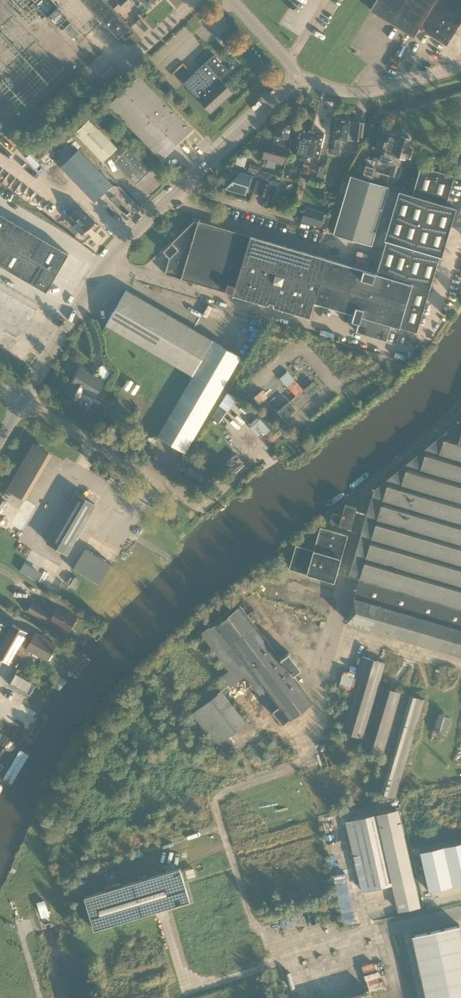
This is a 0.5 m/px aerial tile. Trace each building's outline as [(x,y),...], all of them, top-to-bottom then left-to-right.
[(52,0),(37,0),(35,2),(30,6),(44,21),(48,18),(57,27),(68,17),(52,0)] [(83,1),(113,34),(118,39),(122,36),(125,39),(134,31),(106,0),(82,0),(83,1)] [(130,0),(122,0),(118,3),(123,8),(131,1),(130,0)] [(139,7),(143,3),(147,8),(156,0),(132,0),(139,7)] [(419,27),(446,44),(460,19),(460,0),(377,0),(371,10),(413,36),(419,27)] [(149,28),(140,18),(136,22),(144,31),(149,28)] [(74,38),(79,33),(70,23),(65,28),(74,38)] [(200,102),(211,113),(233,93),(222,82),(222,83),(218,78),(228,70),(214,55),(196,72),(196,71),(184,83),(201,101),(200,102)] [(111,67),(102,75),(107,80),(116,72),(111,67)] [(192,130),(140,75),(109,105),(162,160),(192,130)] [(101,130),(90,119),(75,133),(102,161),(117,147),(105,135),(101,130)] [(364,122),(355,122),(349,122),(349,121),(337,119),(335,139),(334,150),(339,150),(340,140),(347,141),(347,140),(354,141),(354,139),(362,140),(364,122)] [(273,144),(267,143),(263,158),(283,163),(287,148),(285,147),(287,138),(291,125),(278,122),(275,135),(273,144)] [(105,135),(111,129),(107,124),(101,130),(105,135)] [(299,159),(304,160),(312,130),(298,127),(292,152),(300,154),(299,159)] [(312,130),(304,160),(309,161),(311,156),(319,157),(321,148),(325,134),(312,130)] [(382,155),(380,161),(392,165),(394,158),(395,155),(405,157),(405,155),(410,157),(413,148),(408,147),(408,148),(407,148),(410,138),(409,138),(408,135),(404,134),(401,136),(400,136),(388,133),(386,142),(385,142),(384,146),(382,154),(382,155)] [(136,184),(151,170),(129,148),(118,160),(125,168),(123,171),(136,184)] [(79,150),(61,166),(95,201),(112,185),(79,150)] [(374,161),(372,167),(366,166),(363,176),(373,179),(373,178),(375,171),(378,162),(374,161)] [(327,259),(314,302),(354,314),(352,321),(358,323),(356,331),(386,340),(391,325),(399,327),(415,332),(438,256),(441,257),(456,208),(446,205),(454,176),(420,166),(412,195),(399,191),(385,240),(386,241),(376,274),(327,259)] [(373,178),(387,182),(389,175),(375,171),(373,178)] [(225,188),(246,195),(252,175),(241,172),(225,188)] [(371,246),(381,213),(389,187),(350,175),(333,234),(371,246)] [(267,197),(271,185),(262,182),(258,194),(267,197)] [(73,226),(81,234),(94,222),(80,207),(71,215),(77,222),(73,226)] [(326,213),(305,207),(301,222),(321,228),(326,213)] [(46,292),(69,254),(0,214),(0,265),(46,292)] [(175,240),(163,251),(169,258),(165,274),(218,290),(221,279),(236,284),(250,236),(198,221),(198,223),(194,221),(175,240)] [(221,279),(218,290),(267,305),(268,305),(269,304),(269,302),(273,303),(273,305),(273,306),(273,307),(274,307),(309,317),(314,302),(327,259),(264,240),(250,236),(236,284),(221,279)] [(10,354),(36,310),(0,289),(0,348),(10,354)] [(126,290),(106,325),(193,376),(213,341),(126,290)] [(240,357),(213,341),(193,376),(157,437),(184,453),(240,357)] [(73,384),(67,393),(79,400),(84,391),(95,397),(104,382),(80,368),(71,383),(73,384)] [(259,404),(268,397),(263,390),(254,397),(259,404)] [(289,401),(277,412),(284,420),(296,409),(289,401)] [(460,421),(374,490),(349,576),(360,579),(348,621),(460,655),(460,422),(460,421)] [(28,442),(6,490),(27,500),(49,452),(28,442)] [(235,471),(243,463),(234,454),(226,462),(235,471)] [(48,542),(67,553),(96,505),(76,493),(48,542)] [(329,523),(350,530),(356,508),(345,505),(342,516),(334,514),(331,516),(329,523)] [(313,550),(296,545),(289,569),(334,582),(347,535),(320,527),(313,550)] [(99,584),(110,564),(82,548),(71,569),(99,584)] [(28,611),(45,621),(49,612),(32,603),(28,611)] [(313,700),(293,674),(301,668),(288,652),(281,658),(254,624),(259,620),(252,611),(247,614),(240,605),(215,624),(215,623),(209,628),(239,667),(253,685),(260,694),(266,689),(279,706),(273,711),(282,723),(288,719),(289,719),(313,700)] [(74,619),(77,614),(68,609),(65,614),(56,609),(50,620),(69,630),(75,619),(74,619)] [(15,652),(23,639),(27,632),(12,623),(0,645),(0,658),(9,663),(15,652)] [(47,660),(56,645),(44,639),(45,637),(35,632),(29,643),(23,639),(15,652),(24,658),(29,649),(47,660)] [(395,798),(425,700),(378,686),(385,664),(362,657),(340,731),(363,738),(359,750),(382,757),(372,791),(395,798)] [(30,696),(36,685),(15,673),(9,684),(30,696)] [(216,746),(245,724),(221,692),(192,713),(216,746)] [(434,730),(446,733),(450,718),(438,714),(434,730)] [(399,911),(419,906),(397,810),(346,822),(362,890),(393,883),(399,911)] [(447,845),(456,884),(460,883),(460,842),(447,845)] [(447,845),(423,851),(432,890),(456,884),(447,845)] [(85,897),(94,929),(189,900),(180,868),(123,885),(122,881),(106,886),(107,890),(85,897)] [(348,891),(337,893),(343,923),(354,921),(348,891)] [(44,900),(37,902),(42,919),(49,917),(44,900)] [(459,926),(412,936),(425,997),(460,997),(460,935),(459,926)]
